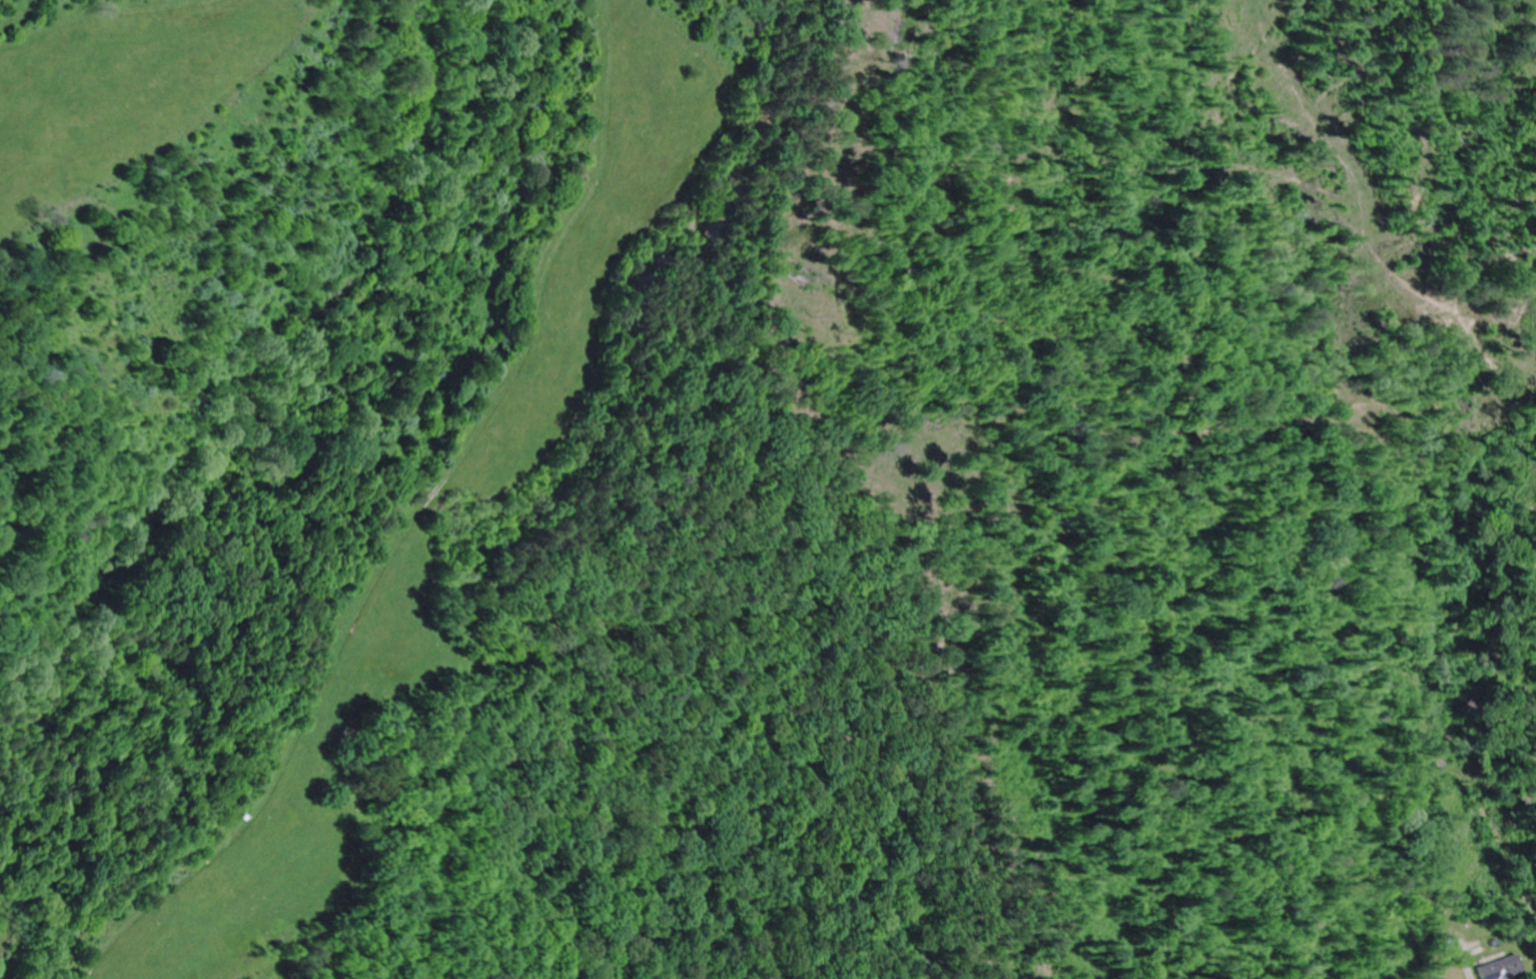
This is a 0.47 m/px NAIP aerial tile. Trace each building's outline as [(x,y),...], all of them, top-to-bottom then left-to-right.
[(1483,978),(1507,978),(1524,971),(1515,953),(1479,971),(1483,978)]
